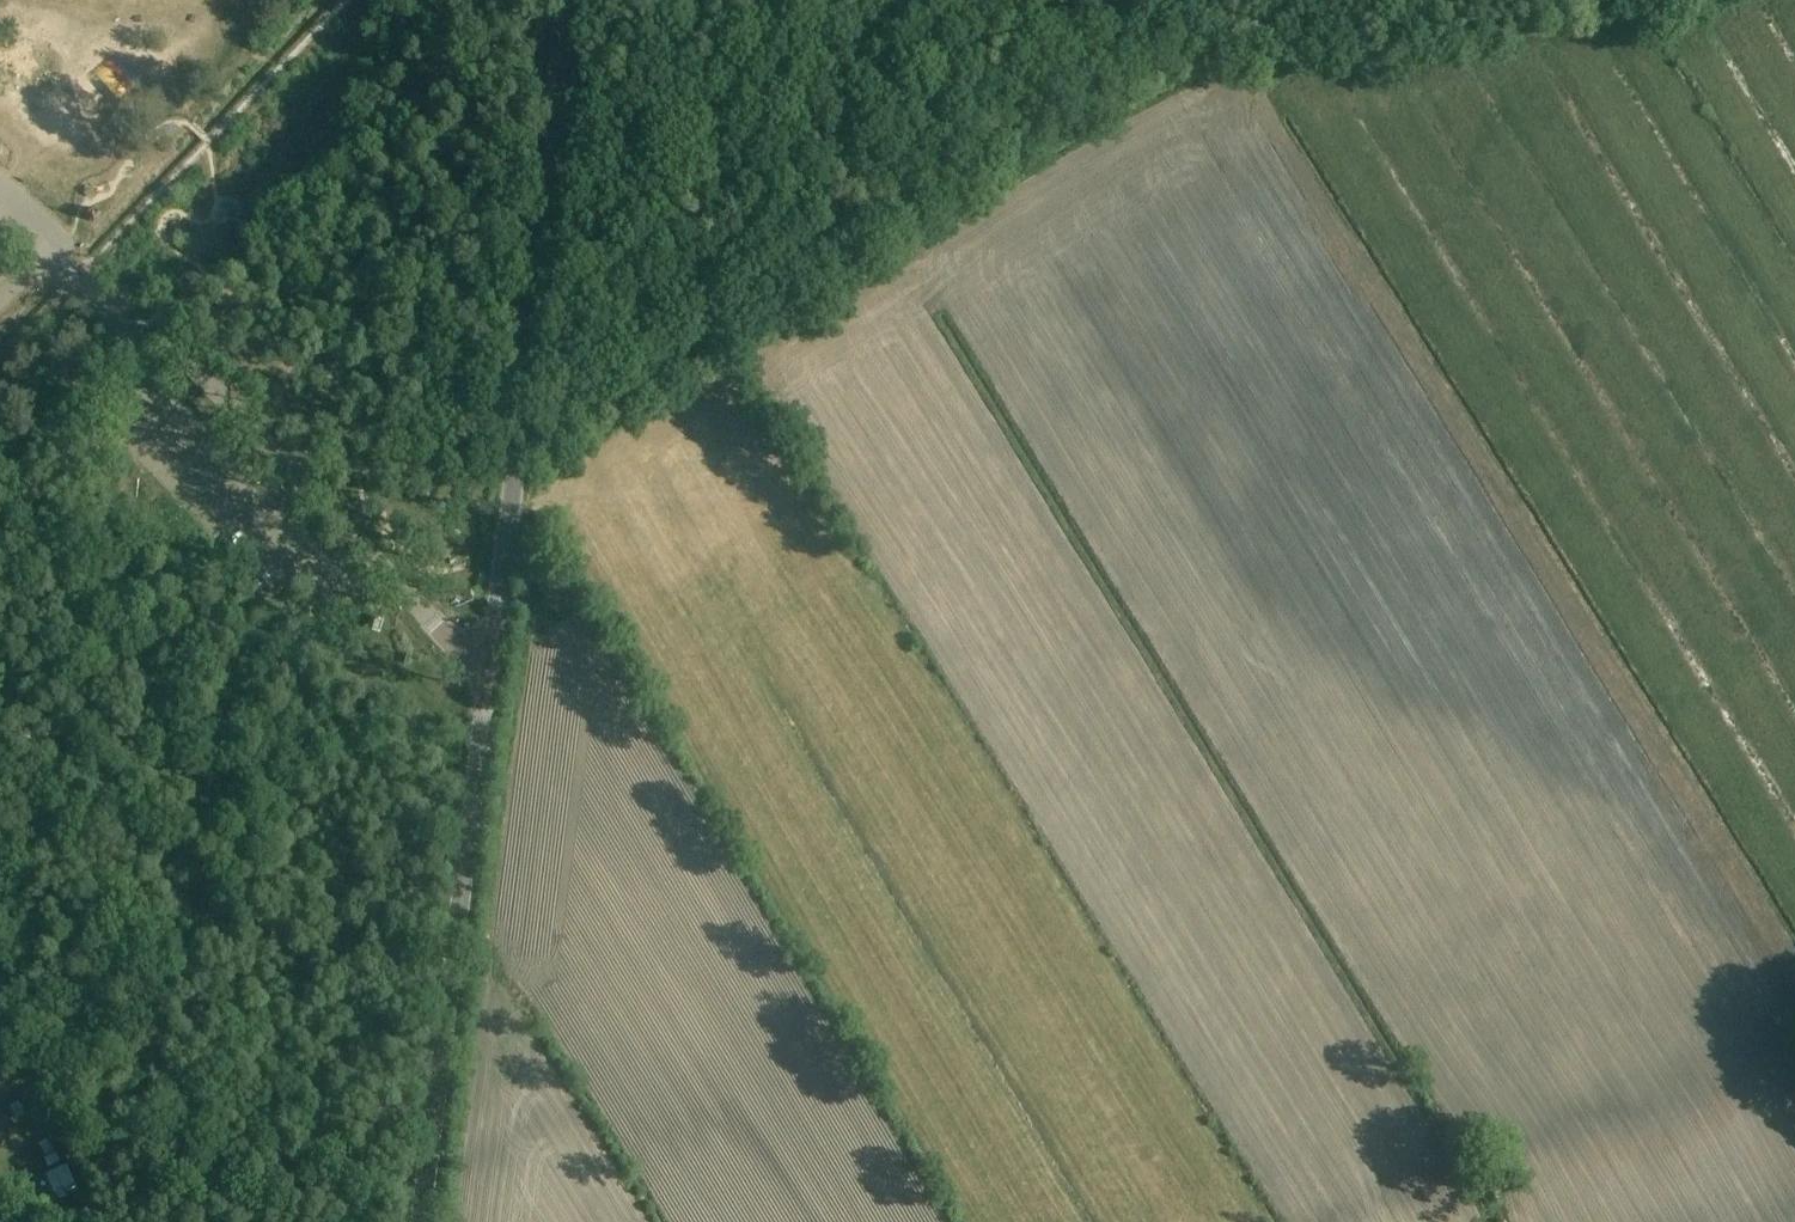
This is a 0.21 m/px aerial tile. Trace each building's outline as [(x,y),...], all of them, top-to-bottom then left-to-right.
[(33,1118),(19,1090),(0,1099),(0,1111),(9,1130),(33,1118)] [(40,1129),(20,1145),(36,1165),(56,1148),(40,1129)] [(75,1198),(86,1187),(72,1173),(61,1184),(75,1198)]
